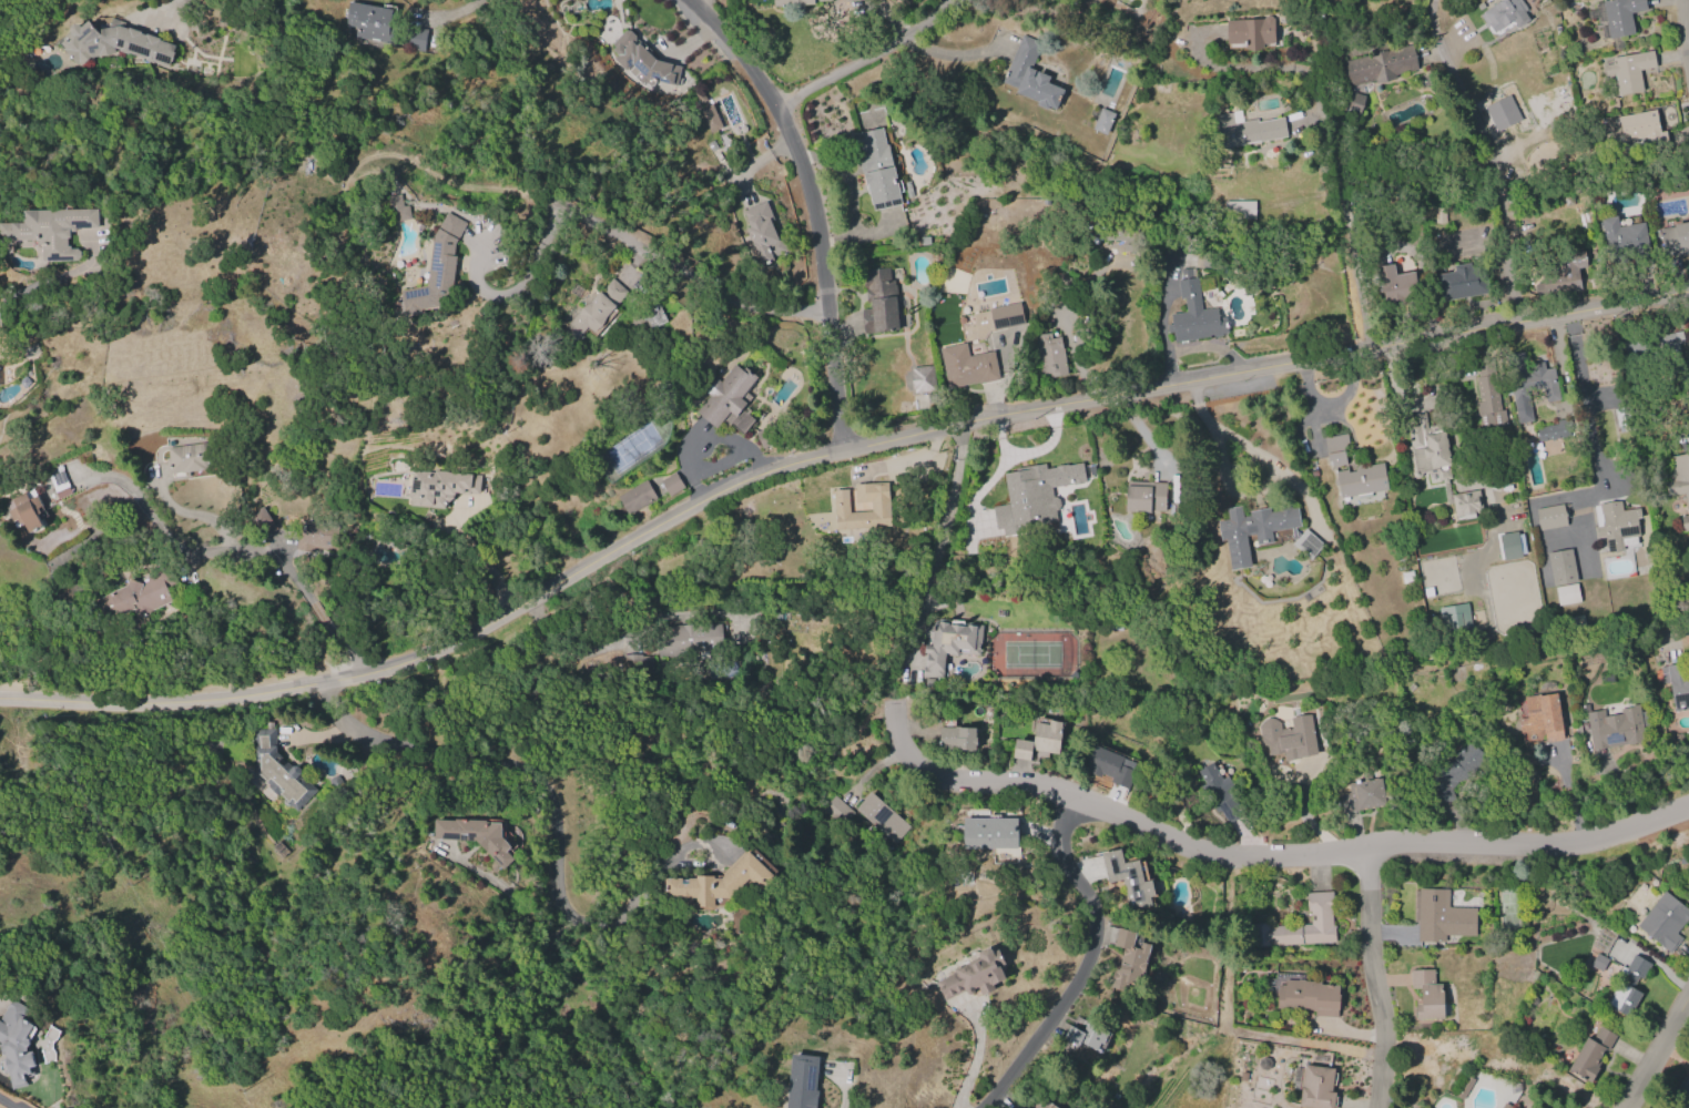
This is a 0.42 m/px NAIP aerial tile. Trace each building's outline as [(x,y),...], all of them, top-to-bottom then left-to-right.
[(1499,2),(1503,0),(1520,0),(1526,9),(1523,12),(1528,20),(1516,27),(1512,20),(1493,32),(1488,24),(1486,26),(1479,16),(1484,12),(1483,11),(1499,1),(1499,2)] [(1600,1),(1606,0),(1645,0),(1647,10),(1630,13),(1634,33),(1620,37),(1624,49),(1614,51),(1610,39),(1608,40),(1600,1)] [(394,44),(354,38),(356,28),(344,26),(348,1),(395,10),(390,34),(396,35),(394,44)] [(1272,19),(1273,18),(1274,43),(1262,44),(1263,48),(1253,52),(1245,49),(1245,45),(1243,45),(1243,43),(1227,44),(1225,20),(1262,19),(1264,17),(1270,16),(1272,19)] [(112,19),(124,23),(123,28),(129,30),(129,28),(141,32),(140,33),(146,35),(146,34),(160,40),(175,47),(173,52),(174,53),(171,61),(170,61),(167,67),(154,61),(153,63),(144,60),(142,59),(129,53),(129,54),(119,51),(119,50),(114,48),(115,52),(91,58),(80,65),(79,63),(75,65),(62,49),(63,48),(59,43),(63,40),(61,38),(70,31),(71,27),(74,23),(79,24),(81,27),(89,21),(96,30),(109,28),(112,19)] [(403,49),(406,27),(426,30),(424,51),(403,49)] [(649,88),(645,84),(642,87),(625,70),(624,71),(612,59),(617,54),(612,50),(614,48),(610,44),(624,31),(630,31),(634,35),(635,38),(638,40),(635,42),(637,44),(638,43),(654,60),(681,67),(678,78),(682,79),(680,85),(676,84),(675,87),(655,81),(649,88)] [(1021,35),(1040,43),(1029,69),(1034,71),(1031,77),(1034,78),(1037,72),(1048,77),(1046,83),(1062,90),(1055,109),(1048,106),(1046,110),(1036,104),(1037,102),(1029,99),(1029,100),(1022,96),(1022,95),(1015,92),(1016,90),(1000,83),(1021,35)] [(1417,69),(1394,74),(1395,78),(1385,82),(1375,83),(1374,80),(1350,85),(1344,61),(1411,44),(1417,69)] [(1611,59),(1651,51),(1655,68),(1639,70),(1642,92),(1618,95),(1615,74),(1605,77),(1604,65),(1612,64),(1611,59)] [(1342,90),(1364,96),(1359,116),(1336,110),(1342,90)] [(1509,94),(1522,120),(1496,132),(1484,108),(1509,94)] [(698,110),(711,104),(721,128),(708,133),(698,110)] [(1091,129),(1101,108),(1115,114),(1105,135),(1091,129)] [(1617,116),(1655,110),(1659,133),(1621,141),(1617,116)] [(1219,149),(1213,116),(1240,111),(1242,122),(1256,119),(1256,122),(1283,118),(1284,123),(1286,123),(1288,129),(1290,128),(1291,135),(1219,149)] [(852,134),(882,128),(885,145),(887,144),(892,166),(893,166),(896,181),(899,181),(903,192),(899,193),(902,204),(873,211),(868,193),(866,193),(859,161),(863,160),(861,150),(864,149),(864,146),(855,149),(852,134)] [(390,222),(386,196),(399,194),(401,206),(408,205),(410,218),(390,222)] [(742,211),(765,201),(773,220),(771,222),(777,237),(781,236),(784,243),(786,243),(788,251),(771,257),(773,261),(770,262),(770,264),(760,267),(745,231),(747,231),(745,226),(747,225),(742,211)] [(1223,202),(1254,201),(1254,218),(1223,218),(1223,202)] [(1444,207),(1445,224),(1434,224),(1434,207),(1444,207)] [(26,211),(98,210),(98,227),(75,228),(75,231),(70,231),(70,237),(67,237),(67,246),(70,246),(70,248),(77,248),(81,252),(80,256),(77,261),(43,262),(43,245),(39,245),(39,240),(13,241),(13,238),(1,238),(1,224),(26,223),(26,211)] [(433,236),(447,211),(466,223),(455,242),(452,256),(456,256),(450,304),(420,308),(421,314),(404,316),(404,313),(399,314),(397,301),(401,301),(399,289),(427,285),(433,236)] [(1618,226),(1644,222),(1647,241),(1605,248),(1599,218),(1617,215),(1618,226)] [(1673,224),(1688,221),(1688,252),(1662,256),(1658,230),(1673,226),(1673,224)] [(1580,292),(1536,299),(1534,284),(1558,281),(1554,255),(1584,251),(1586,267),(1577,268),(1580,292)] [(1395,275),(1414,272),(1417,297),(1384,303),(1383,291),(1378,292),(1378,286),(1374,287),(1371,267),(1393,263),(1395,275)] [(1436,274),(1454,271),(1453,265),(1468,263),(1469,268),(1483,266),(1487,293),(1441,301),(1436,274)] [(899,331),(863,334),(859,309),(871,308),(869,302),(866,303),(864,287),(863,287),(862,273),(865,273),(865,271),(888,267),(889,281),(894,279),(894,284),(895,284),(896,294),(895,294),(899,331)] [(1197,277),(1201,309),(1217,307),(1218,318),(1225,317),(1228,333),(1221,334),(1221,336),(1213,337),(1213,335),(1209,336),(1210,337),(1174,343),(1172,333),(1168,334),(1167,325),(1171,324),(1170,314),(1187,312),(1184,298),(1180,299),(1178,281),(1182,279),(1180,271),(1193,268),(1194,278),(1197,277)] [(612,276),(629,291),(614,307),(619,311),(597,337),(587,329),(574,343),(561,332),(581,307),(589,304),(612,276)] [(648,330),(666,322),(658,303),(640,311),(648,330)] [(988,309),(1019,303),(1024,324),(993,331),(988,309)] [(1093,344),(1074,345),(1074,335),(1071,335),(1071,328),(1092,327),(1093,344)] [(1655,336),(1659,357),(1685,352),(1681,331),(1655,336)] [(1040,375),(1037,354),(1035,354),(1034,347),(1036,347),(1034,335),(1050,333),(1050,338),(1060,337),(1066,376),(1049,378),(1049,373),(1040,375)] [(39,352),(24,358),(21,349),(34,343),(39,352)] [(948,388),(939,348),(966,343),(968,356),(993,352),(999,379),(978,384),(978,383),(948,388)] [(1553,367),(1559,400),(1546,403),(1544,387),(1527,390),(1533,420),(1517,424),(1505,355),(1524,352),(1527,372),(1529,372),(1528,364),(1543,362),(1544,369),(1553,367)] [(1479,430),(1475,403),(1478,403),(1474,378),(1478,377),(1475,362),(1492,358),(1499,410),(1504,409),(1506,426),(1479,430)] [(696,411),(709,396),(703,390),(714,377),(720,382),(733,364),(740,369),(743,366),(759,377),(746,393),(751,396),(740,409),(753,420),(742,434),(730,423),(728,426),(722,420),(716,427),(696,411)] [(910,367),(933,365),(935,390),(914,393),(913,387),(912,387),(909,372),(912,370),(910,367)] [(1619,433),(1631,429),(1624,407),(1613,410),(1619,433)] [(1412,471),(1407,447),(1410,446),(1406,427),(1417,425),(1415,414),(1424,413),(1426,426),(1438,425),(1438,426),(1443,426),(1451,466),(1448,466),(1451,478),(1447,479),(1447,482),(1442,484),(1442,480),(1438,480),(1437,474),(1427,475),(1427,472),(1421,474),(1421,475),(1420,478),(1415,479),(1412,477),(1411,471),(1412,471)] [(1574,435),(1538,441),(1535,428),(1557,424),(1557,420),(1570,417),(1574,435)] [(762,448),(754,433),(765,427),(773,443),(762,448)] [(1323,438),(1346,434),(1347,443),(1345,444),(1343,449),(1345,465),(1332,467),(1331,465),(1327,466),(1323,438)] [(206,469),(187,471),(189,476),(167,479),(164,458),(167,457),(166,447),(207,441),(211,462),(205,464),(206,469)] [(1667,456),(1688,452),(1688,531),(1682,531),(1679,516),(1687,515),(1683,494),(1673,496),(1673,494),(1668,495),(1666,482),(1671,481),(1667,456)] [(995,529),(991,506),(1008,504),(1003,472),(1022,469),(1021,466),(1045,462),(1046,469),(1055,467),(1055,466),(1066,464),(1067,465),(1082,462),(1085,480),(1083,481),(1083,482),(1074,484),(1072,482),(1050,487),(1052,497),(1054,496),(1058,498),(1059,506),(1057,509),(1055,509),(1056,521),(1016,528),(1016,532),(1003,535),(1001,528),(995,529)] [(1386,489),(1340,498),(1339,489),(1334,490),(1332,479),(1336,479),(1335,471),(1346,469),(1347,472),(1354,471),(1356,466),(1361,465),(1362,467),(1382,462),(1386,489)] [(60,465),(72,492),(58,499),(48,477),(57,472),(54,467),(60,465)] [(409,506),(409,497),(407,497),(408,486),(411,486),(413,471),(434,472),(434,470),(446,471),(446,472),(479,476),(478,494),(469,494),(469,495),(455,494),(454,496),(452,496),(454,497),(447,502),(445,502),(444,509),(409,506)] [(660,481),(674,472),(683,487),(679,490),(680,491),(669,497),(660,481)] [(644,479),(655,498),(628,515),(617,497),(644,479)] [(1126,481),(1166,482),(1164,511),(1150,510),(1150,512),(1125,511),(1126,481)] [(887,482),(891,527),(836,530),(833,490),(847,490),(848,512),(871,511),(871,501),(855,502),(854,485),(887,482)] [(1478,489),(1482,511),(1455,517),(1451,495),(1478,489)] [(42,525),(30,532),(23,521),(20,523),(18,518),(14,520),(3,504),(24,491),(29,499),(37,495),(42,505),(38,508),(41,512),(37,515),(42,525)] [(1245,536),(1251,567),(1231,570),(1225,539),(1222,540),(1222,541),(1220,542),(1217,522),(1228,520),(1225,509),(1240,507),(1242,517),(1249,516),(1248,511),(1268,508),(1269,511),(1279,510),(1278,504),(1288,501),(1289,509),(1296,507),(1300,526),(1294,527),(1294,531),(1300,536),(1305,529),(1322,545),(1309,560),(1291,545),(1294,541),(1290,537),(1292,535),(1291,528),(1270,531),(1272,542),(1256,545),(1254,535),(1245,536)] [(1620,501),(1621,510),(1638,508),(1640,517),(1635,518),(1637,536),(1621,538),(1622,549),(1605,551),(1601,536),(1595,537),(1594,527),(1601,526),(1598,505),(1620,501)] [(1535,509),(1563,504),(1566,525),(1539,530),(1535,509)] [(245,517),(262,507),(268,518),(252,528),(245,517)] [(1520,558),(1518,532),(1499,534),(1502,560),(1520,558)] [(1551,586),(1546,552),(1570,549),(1576,581),(1551,586)] [(169,565),(177,583),(165,589),(171,601),(149,611),(144,618),(134,618),(131,609),(115,616),(113,611),(100,617),(93,600),(124,587),(128,579),(133,581),(169,565)] [(1400,572),(1412,570),(1414,582),(1402,583),(1400,572)] [(1579,603),(1577,584),(1555,586),(1557,605),(1579,603)] [(1439,607),(1442,635),(1471,632),(1469,604),(1439,607)] [(979,655),(957,653),(957,655),(945,654),(943,679),(922,677),(923,665),(925,667),(926,653),(924,652),(924,646),(925,646),(926,638),(923,634),(923,629),(927,624),(933,624),(934,621),(948,622),(947,623),(950,624),(950,620),(964,621),(964,626),(967,626),(967,623),(977,623),(977,624),(983,626),(979,655)] [(653,628),(720,624),(722,658),(698,659),(698,662),(680,662),(680,655),(654,657),(653,628)] [(1687,677),(1688,676),(1688,709),(1672,712),(1668,683),(1661,684),(1661,681),(1656,682),(1654,670),(1659,669),(1658,667),(1685,663),(1687,677)] [(1556,693),(1563,730),(1560,730),(1563,740),(1545,743),(1542,730),(1518,734),(1516,719),(1526,716),(1523,697),(1537,694),(1538,697),(1556,693)] [(1591,750),(1586,713),(1602,711),(1604,716),(1620,714),(1619,709),(1629,708),(1629,705),(1637,704),(1642,741),(1591,750)] [(1310,714),(1316,754),(1300,756),(1300,759),(1283,761),(1282,753),(1268,755),(1265,745),(1261,746),(1258,726),(1264,719),(1270,718),(1279,722),(1280,729),(1291,726),(1290,718),(1310,714)] [(1029,761),(1011,758),(1015,739),(1032,742),(1035,722),(1048,724),(1049,720),(1061,722),(1060,730),(1061,730),(1057,754),(1030,750),(1029,761)] [(975,728),(975,738),(977,738),(977,744),(975,744),(975,750),(973,750),(973,752),(954,752),(954,748),(938,748),(938,731),(940,731),(940,728),(975,728)] [(254,730),(275,729),(275,752),(292,766),(296,766),(299,770),(299,774),(316,790),(295,811),(289,806),(284,806),(282,804),(282,800),(283,799),(278,794),(277,795),(267,786),(268,785),(254,772),(254,769),(253,746),(254,746),(254,730)] [(1437,777),(1433,773),(1447,756),(1449,760),(1461,748),(1455,742),(1461,735),(1467,741),(1468,740),(1486,756),(1466,779),(1465,777),(1461,782),(1459,780),(1451,790),(1454,801),(1429,807),(1425,790),(1435,787),(1433,779),(1437,777)] [(1085,766),(1095,744),(1096,745),(1097,743),(1139,761),(1128,790),(1110,782),(1111,777),(1107,776),(1106,779),(1100,775),(1099,777),(1087,772),(1088,769),(1085,766)] [(1210,763),(1221,780),(1227,776),(1234,789),(1230,791),(1244,813),(1227,824),(1219,811),(1214,813),(1205,800),(1208,799),(1201,786),(1203,785),(1195,772),(1210,763)] [(1381,779),(1385,806),(1342,812),(1339,794),(1349,792),(1346,783),(1381,779)] [(871,792),(909,826),(893,844),(855,810),(871,792)] [(838,826),(821,810),(834,795),(852,813),(838,826)] [(475,841),(434,838),(434,830),(433,830),(433,820),(455,821),(455,819),(486,821),(486,822),(502,823),(501,837),(510,847),(506,852),(513,860),(502,870),(475,841)] [(963,819),(1020,819),(1020,829),(1018,829),(1018,841),(1015,841),(1015,848),(963,848),(963,842),(953,842),(953,825),(963,825),(963,819)] [(663,880),(681,878),(681,881),(688,881),(688,880),(694,880),(694,876),(713,876),(713,880),(720,880),(746,852),(745,851),(747,848),(751,852),(753,850),(777,874),(760,892),(749,882),(728,899),(713,899),(713,907),(695,907),(695,899),(692,899),(692,905),(678,905),(678,898),(663,898),(663,880)] [(1120,848),(1123,864),(1138,861),(1138,862),(1143,861),(1148,880),(1151,878),(1154,895),(1150,896),(1151,905),(1128,911),(1121,880),(1107,883),(1099,853),(1120,848)] [(1417,942),(1418,888),(1448,888),(1447,907),(1476,908),(1475,935),(1444,934),(1444,942),(1417,942)] [(1663,891),(1688,911),(1688,916),(1675,934),(1680,938),(1669,953),(1636,926),(1663,891)] [(1332,892),(1333,913),(1331,913),(1332,926),(1334,926),(1335,935),(1334,935),(1334,942),(1253,947),(1251,925),(1266,924),(1266,926),(1269,926),(1269,927),(1310,925),(1310,921),(1313,921),(1312,915),(1310,915),(1310,911),(1306,912),(1305,893),(1332,892)] [(1150,945),(1142,979),(1143,979),(1140,989),(1126,986),(1121,1004),(1106,1000),(1112,969),(1118,970),(1122,948),(1112,946),(1117,928),(1136,932),(1131,947),(1139,948),(1140,943),(1150,945)] [(943,999),(935,982),(955,972),(954,969),(979,958),(978,956),(979,952),(987,947),(990,949),(991,952),(997,949),(1005,966),(1000,968),(1005,978),(991,985),(994,989),(980,995),(978,989),(966,994),(965,989),(943,999)] [(1597,953),(1608,959),(1601,972),(1589,966),(1597,953)] [(1641,994),(1627,1017),(1605,1005),(1618,982),(1615,979),(1621,966),(1625,968),(1634,955),(1650,965),(1641,979),(1638,977),(1631,988),(1641,994)] [(1415,1019),(1414,1004),(1420,1004),(1420,988),(1411,989),(1410,970),(1434,969),(1434,984),(1441,984),(1441,990),(1442,990),(1443,1018),(1415,1019)] [(1284,979),(1296,980),(1296,979),(1303,979),(1303,980),(1320,982),(1320,985),(1326,985),(1326,984),(1332,984),(1332,986),(1340,987),(1339,1017),(1313,1016),(1313,1010),(1275,1008),(1278,985),(1283,985),(1284,979)] [(3,1073),(0,1071),(0,1061),(1,1060),(3,1059),(3,1058),(6,1058),(4,1055),(0,1056),(0,1044),(1,1044),(0,1043),(0,1017),(6,1007),(3,1007),(9,998),(27,1009),(21,1019),(32,1025),(26,1037),(28,1039),(29,1043),(26,1048),(27,1053),(31,1051),(35,1067),(32,1067),(34,1076),(24,1078),(27,1086),(11,1089),(7,1073),(3,1073)] [(1061,1038),(1068,1026),(1081,1033),(1087,1021),(1108,1033),(1102,1044),(1100,1043),(1096,1050),(1079,1043),(1077,1046),(1061,1038)] [(1587,1037),(1591,1039),(1599,1026),(1615,1035),(1607,1049),(1605,1048),(1595,1066),(1599,1068),(1589,1084),(1577,1076),(1578,1075),(1568,1068),(1587,1037)] [(817,1090),(816,1107),(786,1107),(791,1055),(817,1057),(814,1090),(817,1090)] [(1335,1092),(1332,1107),(1311,1107),(1298,1106),(1300,1087),(1298,1087),(1301,1068),(1304,1069),(1304,1065),(1333,1069),(1333,1073),(1336,1074),(1335,1085),(1331,1085),(1330,1091),(1335,1092)] [(1474,1080),(1462,1100),(1454,1096),(1466,1075),(1474,1080)] [(1687,1078),(1688,1079),(1688,1096),(1686,1101),(1677,1096),(1687,1078)] [(1039,1095),(1057,1107),(1029,1107),(1039,1095)]
